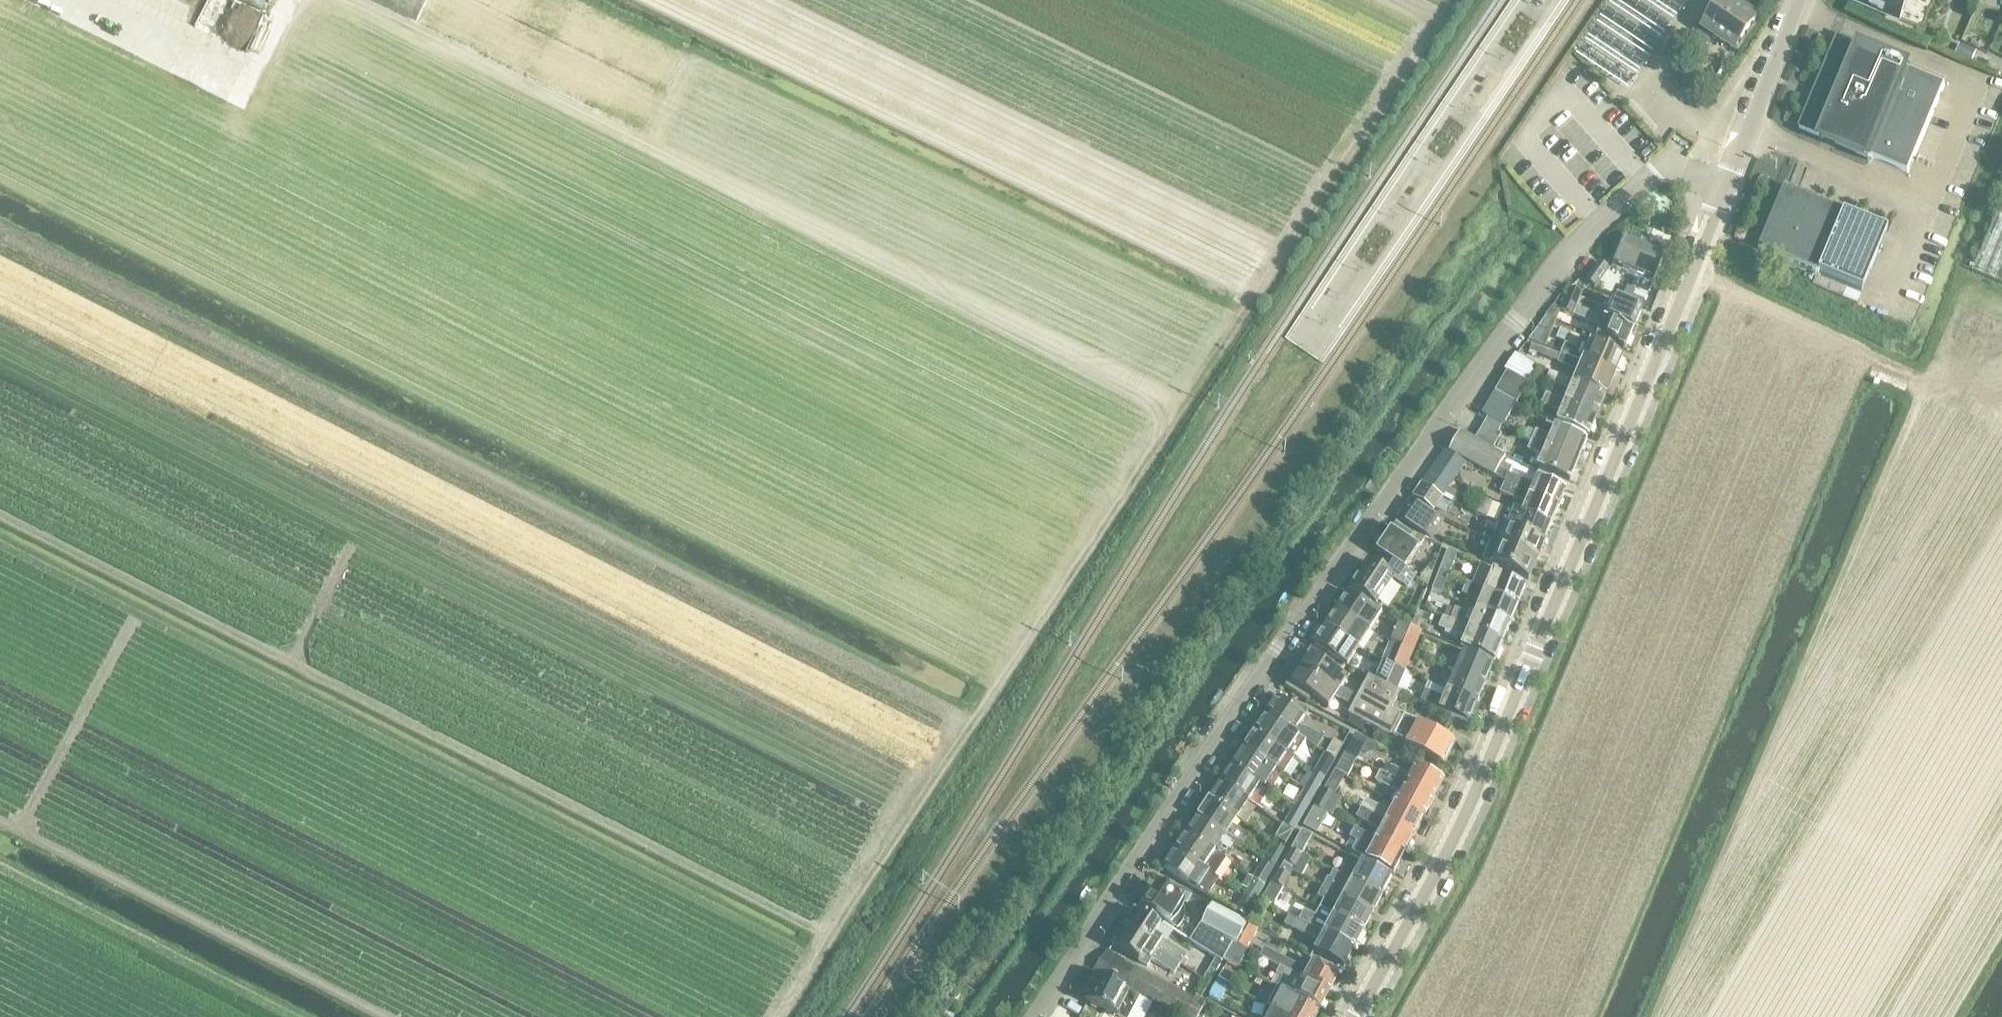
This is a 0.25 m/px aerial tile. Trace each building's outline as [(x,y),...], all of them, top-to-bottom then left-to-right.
[(261,10),(266,0),(240,0),(261,10)] [(417,17),(425,0),(379,0),(417,17)] [(1582,55),(1637,88),(1689,0),(1614,0),(1582,55)] [(1731,0),(1723,0),(1703,30),(1705,31),(1713,36),(1735,51),(1757,18),(1731,0)] [(1856,1),(1900,20),(1909,0),(1856,0),(1856,1)] [(1713,36),(1705,31),(1696,44),(1694,43),(1688,53),(1705,64),(1711,54),(1705,49),(1713,36)] [(1798,128),(1870,158),(1871,158),(1871,157),(1907,173),(1944,85),(1908,70),(1908,69),(1837,38),(1798,128)] [(1955,56),(1971,63),(1976,51),(1960,44),(1955,56)] [(1818,272),(1820,274),(1861,291),(1887,230),(1846,213),(1843,211),(1844,211),(1783,185),(1758,247),(1760,248),(1759,250),(1818,274),(1818,272)] [(1973,272),(2001,284),(2001,201),(1973,272)] [(1631,275),(1645,243),(1624,235),(1611,267),(1631,275)] [(1645,243),(1631,275),(1652,284),(1665,252),(1645,243)] [(1608,270),(1599,262),(1584,281),(1593,289),(1608,270)] [(1641,312),(1612,300),(1609,299),(1605,309),(1579,298),(1581,292),(1570,287),(1564,302),(1633,331),(1641,312)] [(1629,302),(1634,290),(1626,287),(1621,299),(1629,302)] [(1633,331),(1564,302),(1560,310),(1572,315),(1598,326),(1595,336),(1625,351),(1633,331)] [(1539,327),(1529,339),(1543,345),(1554,319),(1546,316),(1539,327)] [(1560,354),(1613,377),(1621,356),(1579,338),(1575,349),(1564,344),(1560,354)] [(1529,351),(1557,362),(1560,354),(1532,343),(1529,351)] [(1537,368),(1532,365),(1514,353),(1503,369),(1506,371),(1527,383),(1537,368)] [(1613,377),(1560,354),(1557,362),(1577,371),(1573,381),(1605,395),(1613,377)] [(1493,393),(1514,405),(1527,383),(1506,371),(1493,393)] [(1596,415),(1605,395),(1573,381),(1549,372),(1546,380),(1569,389),(1564,401),(1596,415)] [(1514,405),(1493,393),(1481,414),(1487,418),(1501,426),(1514,405)] [(1541,404),(1560,412),(1555,422),(1588,435),(1596,415),(1564,401),(1546,393),(1541,404)] [(1501,426),(1487,418),(1474,438),(1474,439),(1492,449),(1500,433),(1498,432),(1501,426)] [(1523,439),(1531,441),(1578,461),(1586,441),(1553,427),(1549,437),(1535,431),(1534,433),(1527,430),(1523,439)] [(1465,460),(1474,465),(1494,475),(1501,463),(1505,456),(1492,449),(1474,439),(1474,438),(1460,431),(1448,451),(1444,449),(1444,450),(1447,451),(1465,462),(1465,460)] [(1569,481),(1578,461),(1531,441),(1527,451),(1541,456),(1536,467),(1569,481)] [(1432,467),(1452,480),(1465,462),(1447,451),(1444,450),(1432,467)] [(1511,467),(1501,463),(1494,475),(1493,476),(1503,481),(1505,482),(1504,484),(1558,506),(1565,489),(1536,477),(1533,484),(1508,474),(1511,467)] [(1422,482),(1442,495),(1454,502),(1459,493),(1448,487),(1452,480),(1432,467),(1422,482)] [(1442,497),(1421,483),(1412,497),(1433,511),(1442,497)] [(1525,504),(1521,513),(1551,524),(1558,506),(1504,484),(1503,483),(1498,493),(1525,504)] [(1442,522),(1410,500),(1397,518),(1430,540),(1442,522)] [(1521,513),(1504,505),(1496,523),(1498,524),(1499,523),(1543,542),(1551,524),(1521,513)] [(1506,547),(1536,560),(1543,542),(1499,523),(1498,524),(1494,535),(1492,535),(1484,535),(1483,538),(1490,541),(1506,547),(1507,547),(1506,547)] [(1389,561),(1403,571),(1418,549),(1425,538),(1411,533),(1406,541),(1388,529),(1373,551),(1389,561)] [(1507,547),(1506,547),(1490,541),(1482,561),(1527,580),(1536,560),(1506,547),(1507,547)] [(1438,572),(1448,576),(1457,554),(1449,550),(1446,551),(1438,572)] [(1413,578),(1403,571),(1389,561),(1382,572),(1368,562),(1350,588),(1375,604),(1392,579),(1406,588),(1413,578)] [(1497,573),(1480,565),(1471,584),(1476,586),(1475,588),(1517,606),(1525,588),(1496,576),(1497,573)] [(1448,576),(1438,572),(1431,590),(1440,594),(1448,576)] [(1475,610),(1509,625),(1517,606),(1475,588),(1476,586),(1471,584),(1466,582),(1461,594),(1479,601),(1475,610)] [(1347,593),(1336,610),(1361,627),(1366,630),(1378,613),(1347,593)] [(1455,622),(1502,642),(1509,625),(1475,610),(1472,616),(1454,608),(1454,609),(1448,607),(1443,617),(1455,622)] [(1336,610),(1325,627),(1350,644),(1361,627),(1336,610)] [(1414,617),(1410,626),(1415,629),(1417,624),(1418,621),(1416,618),(1414,617)] [(1455,638),(1456,635),(1463,638),(1460,646),(1494,661),(1502,642),(1455,622),(1443,617),(1442,617),(1438,628),(1445,631),(1444,634),(1455,638)] [(1402,633),(1406,625),(1396,621),(1389,641),(1401,646),(1406,634),(1402,633)] [(1406,634),(1401,646),(1412,652),(1421,631),(1415,629),(1410,626),(1409,626),(1409,627),(1406,625),(1402,633),(1406,634)] [(1325,627),(1313,643),(1313,644),(1339,661),(1347,665),(1358,649),(1350,644),(1325,627)] [(1393,665),(1401,646),(1389,641),(1381,660),(1382,661),(1393,665)] [(1412,652),(1401,646),(1393,665),(1404,671),(1412,652)] [(1337,693),(1340,688),(1346,679),(1330,669),(1333,663),(1310,648),(1296,667),(1337,693)] [(1453,672),(1484,685),(1492,665),(1461,652),(1457,662),(1451,659),(1447,669),(1453,672)] [(1384,685),(1393,665),(1382,661),(1373,679),(1384,685)] [(1393,665),(1384,685),(1396,691),(1396,690),(1405,671),(1404,671),(1393,665)] [(1307,703),(1307,702),(1311,696),(1327,707),(1334,697),(1343,702),(1348,692),(1340,688),(1337,693),(1296,667),(1283,686),(1307,703)] [(1484,685),(1453,672),(1450,679),(1443,677),(1439,687),(1445,690),(1444,692),(1475,705),(1484,685)] [(1361,731),(1365,724),(1379,731),(1378,732),(1405,745),(1404,745),(1443,766),(1455,744),(1416,724),(1391,710),(1400,693),(1396,690),(1396,691),(1384,685),(1373,679),(1367,676),(1357,697),(1351,706),(1347,715),(1349,716),(1346,723),(1361,731)] [(1475,705),(1444,692),(1442,698),(1424,690),(1420,701),(1437,708),(1437,710),(1468,723),(1475,705)] [(1357,697),(1348,692),(1343,702),(1351,706),(1357,697)] [(1277,697),(1265,715),(1304,741),(1316,749),(1323,738),(1311,731),(1298,726),(1305,716),(1277,697)] [(1265,715),(1253,733),(1281,751),(1293,758),(1304,741),(1265,715)] [(1242,749),(1281,774),(1293,758),(1281,751),(1253,733),(1242,749)] [(1344,753),(1356,759),(1360,751),(1366,741),(1355,735),(1344,753)] [(1324,754),(1335,760),(1343,746),(1332,740),(1324,754)] [(1231,766),(1270,792),(1281,774),(1242,749),(1231,766)] [(1344,753),(1334,772),(1343,776),(1344,775),(1346,777),(1356,759),(1344,753)] [(1314,772),(1324,778),(1335,760),(1324,754),(1314,772)] [(1270,792),(1231,766),(1219,783),(1247,802),(1247,803),(1257,810),(1270,792)] [(1414,766),(1409,776),(1390,766),(1386,774),(1385,775),(1432,800),(1443,781),(1414,766)] [(1394,803),(1422,818),(1432,800),(1385,775),(1386,774),(1379,771),(1374,781),(1399,794),(1394,803)] [(1304,790),(1305,790),(1314,795),(1324,778),(1314,772),(1304,790)] [(1343,776),(1334,772),(1324,790),(1331,794),(1333,795),(1343,776)] [(1236,819),(1247,803),(1247,802),(1219,783),(1208,800),(1236,819)] [(1313,807),(1322,811),(1331,794),(1324,790),(1323,789),(1313,807)] [(1291,805),(1295,807),(1303,812),(1314,795),(1305,790),(1299,801),(1295,799),(1291,805)] [(1422,818),(1394,803),(1389,813),(1364,799),(1360,808),(1412,836),(1422,818)] [(1196,817),(1236,844),(1237,844),(1246,849),(1253,839),(1232,825),(1236,819),(1208,800),(1196,817)] [(1284,826),(1292,831),(1304,813),(1303,812),(1295,807),(1284,826)] [(1311,831),(1321,812),(1322,811),(1313,807),(1302,826),(1311,831)] [(1412,836),(1360,808),(1355,817),(1379,831),(1374,839),(1374,840),(1402,855),(1412,836)] [(1236,844),(1196,817),(1185,834),(1225,861),(1225,860),(1236,844)] [(1292,831),(1284,826),(1282,825),(1274,838),(1285,844),(1292,831)] [(1392,874),(1392,873),(1402,855),(1374,840),(1374,839),(1354,828),(1348,838),(1355,842),(1350,852),(1392,874)] [(1291,848),(1302,854),(1312,836),(1301,830),(1291,848)] [(1185,834),(1173,851),(1217,880),(1218,879),(1229,863),(1225,860),(1225,861),(1185,834)] [(1285,848),(1275,842),(1264,861),(1273,867),(1285,848)] [(1302,854),(1291,848),(1283,861),(1294,868),(1302,854)] [(1214,893),(1221,883),(1222,882),(1218,879),(1217,880),(1173,851),(1162,868),(1191,887),(1197,878),(1205,883),(1204,886),(1214,893)] [(1392,878),(1349,857),(1339,874),(1381,896),(1392,878)] [(1263,860),(1252,878),(1263,884),(1274,867),(1273,867),(1264,861),(1263,860)] [(1272,884),(1281,888),(1281,887),(1288,875),(1279,871),(1273,883),(1272,884)] [(1321,887),(1372,914),(1381,896),(1339,874),(1333,871),(1329,878),(1327,878),(1321,887)] [(1246,889),(1242,896),(1254,903),(1264,885),(1252,878),(1248,876),(1241,887),(1246,889)] [(1281,888),(1272,884),(1265,897),(1273,902),(1281,888)] [(1170,926),(1170,925),(1183,903),(1155,886),(1141,906),(1170,926)] [(1372,914),(1321,887),(1316,897),(1323,900),(1318,908),(1362,932),(1372,914)] [(1242,896),(1234,910),(1245,917),(1254,903),(1242,896)] [(1247,923),(1211,904),(1201,923),(1189,942),(1215,958),(1221,962),(1222,959),(1232,943),(1236,945),(1236,944),(1247,923)] [(1303,910),(1298,920),(1353,950),(1362,932),(1318,908),(1314,916),(1303,910)] [(1122,927),(1179,965),(1185,957),(1155,936),(1160,928),(1134,910),(1122,927)] [(1284,925),(1293,930),(1317,942),(1312,951),(1343,967),(1353,950),(1298,920),(1289,916),(1284,925)] [(1179,965),(1122,927),(1111,945),(1138,962),(1143,954),(1173,974),(1179,965)] [(1250,942),(1240,937),(1236,944),(1240,946),(1246,949),(1250,942)] [(1222,959),(1238,968),(1238,967),(1247,950),(1246,949),(1240,946),(1236,944),(1236,945),(1232,943),(1222,959)] [(1263,949),(1260,956),(1259,957),(1279,967),(1328,993),(1338,975),(1312,962),(1307,972),(1263,949)] [(1182,1016),(1183,1016),(1194,996),(1107,950),(1093,971),(1182,1016)] [(1203,979),(1209,982),(1221,963),(1221,962),(1215,958),(1203,979)] [(1276,989),(1319,1011),(1328,993),(1279,967),(1275,975),(1281,978),(1276,989)] [(1223,969),(1216,981),(1228,987),(1232,989),(1238,977),(1223,969)] [(1084,1000),(1117,1016),(1129,1016),(1139,997),(1130,993),(1096,976),(1091,986),(1087,985),(1082,995),(1086,997),(1084,1000)] [(1276,989),(1267,1005),(1266,1007),(1285,1016),(1316,1016),(1319,1011),(1276,989)] [(1200,997),(1195,995),(1194,996),(1183,1016),(1198,1016),(1207,1001),(1200,997)] [(1267,1005),(1253,997),(1248,1005),(1269,1015),(1269,1016),(1285,1016),(1266,1007),(1267,1005)]
